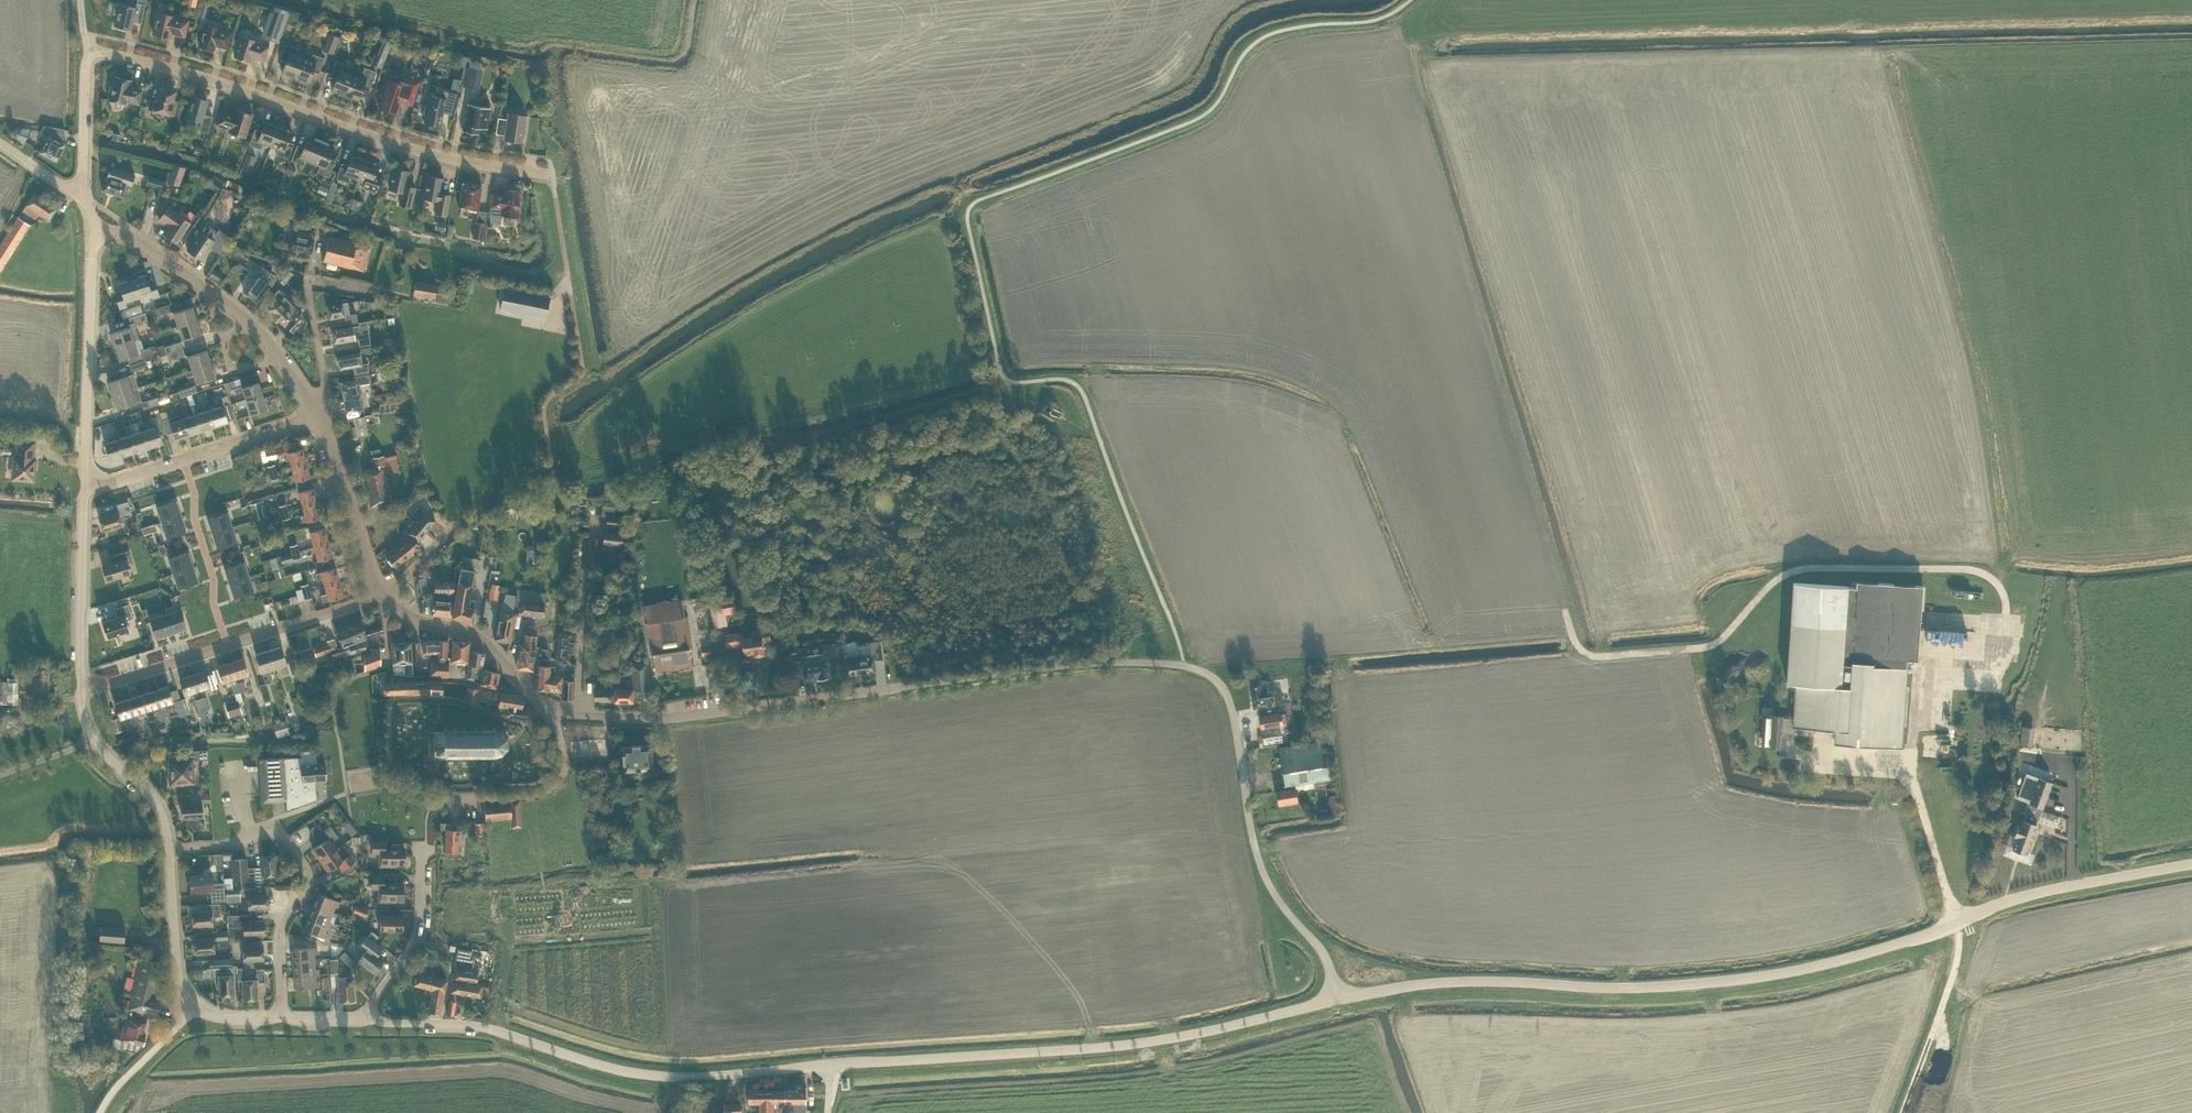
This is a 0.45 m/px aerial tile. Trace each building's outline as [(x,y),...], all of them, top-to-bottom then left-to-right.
[(118,5),(115,4),(113,14),(116,15),(114,26),(118,27),(118,28),(126,30),(127,29),(131,30),(133,22),(140,24),(145,5),(136,3),(135,8),(119,4),(118,5)] [(198,18),(205,20),(209,5),(201,3),(198,18)] [(276,7),(265,38),(277,43),(288,12),(276,7)] [(153,34),(168,38),(170,33),(184,36),(188,21),(173,18),(173,17),(158,13),(153,34)] [(314,23),(308,19),(304,24),(309,29),(314,23)] [(199,46),(213,50),(214,45),(226,48),(230,34),(219,30),(219,29),(205,25),(199,46)] [(322,51),(333,55),(339,38),(329,34),(322,51)] [(234,57),(249,62),(250,57),(263,62),(268,47),(256,43),(256,41),(241,36),(234,57)] [(288,76),(288,77),(294,80),(302,57),(295,54),(297,49),(285,45),(281,57),(287,60),(282,74),(288,76)] [(379,47),(372,65),(380,68),(387,50),(379,47)] [(467,56),(458,54),(455,65),(464,67),(467,56)] [(319,71),(323,59),(312,55),(310,60),(302,57),(294,80),(300,82),(301,81),(307,83),(313,69),(319,71)] [(338,95),(344,97),(353,74),(345,71),(347,66),(336,62),(331,74),(337,77),(332,91),(338,93),(338,95)] [(467,67),(462,87),(478,90),(483,70),(467,67)] [(369,89),(374,77),(376,72),(365,68),(361,77),(353,74),(344,97),(350,100),(351,98),(358,101),(363,87),(369,89)] [(113,76),(114,76),(112,84),(110,85),(108,91),(110,93),(108,99),(126,104),(126,101),(138,104),(142,89),(129,86),(131,80),(114,75),(113,76)] [(461,88),(464,77),(456,75),(453,86),(461,88)] [(378,107),(396,113),(400,101),(411,105),(419,82),(401,76),(399,84),(387,80),(385,86),(383,85),(379,96),(382,97),(378,107)] [(175,92),(160,88),(156,101),(151,100),(148,109),(168,114),(166,121),(173,123),(179,101),(172,100),(175,92)] [(423,123),(439,127),(443,113),(451,115),(452,116),(457,94),(443,90),(443,91),(441,98),(430,95),(428,106),(425,105),(422,114),(423,114),(423,113),(426,114),(423,123)] [(207,101),(193,97),(187,118),(188,119),(187,121),(189,124),(194,125),(196,124),(197,121),(201,122),(199,131),(208,133),(212,117),(203,115),(207,101)] [(463,132),(477,135),(479,128),(486,129),(490,108),(468,104),(463,132)] [(251,115),(236,110),(235,115),(220,110),(216,125),(230,130),(229,132),(244,137),(251,115)] [(504,139),(522,142),(526,116),(508,114),(507,120),(498,118),(495,134),(505,136),(504,139)] [(262,144),(270,146),(279,124),(272,121),(272,123),(266,120),(260,134),(254,132),(249,144),(260,149),(262,144)] [(279,124),(270,146),(278,150),(276,155),(287,159),(292,146),(286,144),(291,130),(285,128),(285,126),(279,124)] [(48,137),(40,153),(56,161),(65,144),(62,143),(64,130),(44,126),(40,133),(48,137)] [(304,160),(312,163),(321,140),(315,138),(315,139),(308,137),(302,150),(296,148),(291,160),(302,165),(304,160)] [(321,140),(312,163),(320,166),(318,171),(329,176),(334,164),(328,161),(333,147),(327,145),(328,143),(321,140)] [(202,156),(204,148),(195,146),(193,153),(202,156)] [(246,154),(240,168),(250,172),(256,157),(246,154)] [(349,177),(357,180),(365,157),(359,155),(358,156),(352,154),(347,168),(341,166),(336,178),(348,182),(349,177)] [(365,157),(357,180),(365,183),(364,188),(375,192),(379,179),(373,177),(378,163),(371,160),(372,159),(365,157)] [(226,168),(228,162),(219,159),(217,165),(226,168)] [(284,173),(287,166),(278,162),(275,169),(284,173)] [(288,163),(284,173),(292,176),(295,166),(288,163)] [(173,164),(167,183),(179,187),(185,168),(173,164)] [(102,191),(122,197),(126,185),(131,186),(134,176),(110,168),(107,178),(106,178),(102,191)] [(408,172),(393,168),(388,189),(401,192),(398,205),(411,208),(416,188),(405,186),(408,172)] [(161,197),(166,181),(148,176),(145,185),(156,189),(155,195),(161,197)] [(443,179),(427,176),(423,198),(436,201),(434,214),(447,216),(450,196),(440,194),(443,179)] [(327,193),(330,185),(320,182),(317,189),(327,193)] [(481,186),(462,183),(458,208),(477,211),(481,186)] [(252,190),(244,187),(241,194),(249,197),(252,190)] [(504,189),(503,196),(493,195),(490,216),(501,218),(502,215),(508,216),(509,218),(514,219),(516,217),(517,217),(517,216),(518,215),(519,210),(518,209),(520,192),(504,189)] [(327,193),(325,201),(330,203),(333,195),(327,193)] [(48,221),(56,208),(33,194),(23,210),(35,218),(38,214),(48,221)] [(353,200),(350,209),(359,212),(362,203),(353,200)] [(181,211),(179,213),(169,206),(158,221),(168,228),(163,234),(176,243),(196,215),(189,211),(187,215),(181,211)] [(18,218),(0,245),(0,270),(29,225),(18,218)] [(218,230),(217,232),(199,219),(189,234),(195,238),(186,250),(201,260),(210,248),(219,254),(230,238),(218,230)] [(444,231),(445,224),(436,222),(435,230),(444,231)] [(475,222),(472,238),(483,240),(485,223),(475,222)] [(311,254),(315,234),(291,229),(287,249),(311,254)] [(488,233),(484,240),(491,243),(495,236),(488,233)] [(369,248),(329,237),(322,261),(350,269),(350,268),(363,271),(369,248)] [(272,263),(270,271),(279,274),(281,266),(272,263)] [(255,275),(252,279),(243,293),(256,302),(268,284),(269,285),(275,276),(262,268),(256,276),(255,275)] [(293,275),(287,269),(278,279),(285,284),(293,275)] [(144,300),(152,297),(152,299),(159,296),(154,280),(147,282),(145,275),(131,279),(137,298),(143,296),(144,300)] [(126,307),(125,306),(134,303),(133,300),(137,298),(131,279),(118,283),(120,291),(114,293),(119,309),(126,307)] [(448,304),(449,296),(435,294),(436,286),(415,282),(413,295),(433,298),(433,301),(448,304)] [(505,288),(500,310),(545,319),(549,297),(505,288)] [(301,312),(303,310),(302,309),(300,311),(283,296),(285,294),(282,291),(281,292),(278,290),(270,298),(271,298),(268,301),(272,306),(268,310),(274,316),(273,318),(276,322),(278,320),(284,326),(285,326),(292,333),(296,328),(299,331),(304,326),(301,323),(303,321),(301,312)] [(350,316),(347,303),(327,306),(329,320),(344,317),(346,325),(356,323),(355,315),(350,316)] [(154,317),(170,312),(168,305),(152,310),(154,317)] [(177,327),(196,321),(192,307),(173,313),(177,327)] [(133,324),(147,320),(144,313),(128,318),(131,325),(128,325),(129,327),(110,333),(115,347),(133,340),(138,339),(133,324)] [(200,334),(196,321),(177,327),(181,340),(200,334)] [(360,326),(352,328),(331,331),(334,345),(358,340),(359,347),(370,345),(368,333),(361,334),(360,326)] [(138,354),(133,340),(115,347),(119,360),(127,358),(129,365),(145,359),(156,355),(153,346),(140,350),(141,353),(138,354)] [(180,342),(164,347),(163,345),(156,347),(159,356),(182,349),(180,342)] [(184,355),(182,349),(159,356),(162,363),(184,355)] [(191,370),(210,364),(206,351),(187,357),(191,370)] [(368,364),(361,365),(360,360),(361,360),(359,352),(336,356),(338,370),(353,367),(354,375),(369,372),(368,364)] [(145,359),(129,365),(131,371),(147,366),(145,359)] [(401,360),(393,361),(394,370),(402,369),(401,360)] [(191,370),(196,384),(215,377),(210,364),(191,370)] [(353,377),(353,380),(341,382),(346,413),(363,409),(359,385),(369,383),(368,375),(353,377)] [(108,382),(112,396),(131,390),(127,376),(108,382)] [(236,388),(233,380),(224,383),(226,391),(236,388)] [(246,402),(262,396),(258,383),(242,388),(242,387),(232,390),(233,395),(243,392),(245,400),(246,402)] [(180,398),(197,393),(194,386),(178,391),(180,398)] [(135,403),(135,402),(141,400),(136,388),(131,390),(112,396),(117,409),(135,403)] [(166,395),(157,398),(159,404),(168,401),(166,395)] [(227,422),(227,421),(234,419),(230,406),(226,396),(221,397),(221,396),(216,398),(219,407),(210,410),(209,410),(214,427),(227,422)] [(267,410),(262,396),(246,402),(245,400),(236,403),(238,407),(247,405),(250,415),(267,410)] [(159,405),(159,404),(157,398),(141,403),(143,410),(159,405)] [(196,414),(201,431),(214,427),(209,410),(210,410),(208,400),(203,402),(206,411),(197,414),(196,414)] [(188,435),(201,431),(196,414),(197,414),(195,404),(190,406),(193,415),(184,418),(183,419),(188,435)] [(379,407),(370,408),(371,415),(380,414),(379,407)] [(175,439),(188,435),(183,419),(184,418),(182,409),(177,410),(178,415),(162,421),(166,434),(172,432),(175,439)] [(145,430),(151,447),(162,443),(157,427),(158,427),(155,417),(150,419),(153,428),(145,430)] [(350,439),(367,436),(364,417),(346,420),(350,439)] [(132,435),(138,451),(151,447),(145,430),(142,421),(137,423),(140,432),(132,435)] [(119,439),(125,455),(138,451),(132,435),(129,425),(124,427),(127,436),(119,439)] [(109,460),(125,455),(119,439),(116,430),(111,431),(114,440),(104,444),(109,460)] [(33,459),(35,442),(17,440),(16,458),(13,457),(11,480),(34,482),(36,459),(33,459)] [(267,460),(287,455),(285,448),(265,454),(267,460)] [(287,453),(291,468),(306,463),(301,449),(287,453)] [(385,475),(398,472),(395,455),(383,457),(383,456),(372,458),(374,469),(363,471),(370,507),(390,503),(385,475)] [(291,468),(293,474),(288,476),(290,482),(295,481),(295,482),(310,478),(306,463),(291,468)] [(267,466),(269,473),(276,471),(274,464),(267,466)] [(276,471),(269,473),(269,474),(271,480),(278,478),(276,471)] [(763,497),(769,495),(765,479),(759,481),(763,497)] [(317,503),(313,488),(298,492),(302,507),(317,503)] [(426,532),(435,521),(430,517),(421,510),(428,503),(421,496),(408,509),(415,516),(415,515),(419,519),(416,522),(426,532)] [(176,501),(156,507),(161,522),(181,516),(176,501)] [(268,516),(263,501),(248,505),(253,521),(268,516)] [(120,519),(132,516),(128,502),(115,505),(117,512),(98,517),(103,531),(122,526),(120,519)] [(501,507),(505,515),(515,510),(510,502),(501,507)] [(306,521),(321,517),(317,503),(302,507),(306,521)] [(278,506),(280,513),(287,511),(285,504),(278,506)] [(603,505),(602,515),(616,517),(617,507),(603,505)] [(619,516),(626,517),(624,505),(618,506),(619,510),(619,516)] [(287,511),(280,513),(282,520),(289,518),(287,511)] [(227,512),(207,518),(212,534),(232,527),(227,512)] [(497,522),(496,512),(488,512),(488,522),(497,522)] [(181,516),(161,522),(166,538),(186,531),(181,516)] [(623,547),(626,518),(608,516),(606,531),(605,531),(604,544),(623,547)] [(412,537),(418,542),(426,532),(416,522),(414,520),(408,528),(410,530),(408,533),(406,531),(401,537),(403,540),(405,543),(412,537)] [(232,527),(212,534),(217,549),(237,542),(232,527)] [(328,543),(324,528),(309,532),(313,547),(328,543)] [(141,538),(140,532),(133,533),(135,540),(141,538)] [(411,555),(418,545),(412,537),(405,543),(403,540),(397,544),(407,558),(411,555)] [(317,561),(332,557),(328,543),(313,547),(317,561)] [(164,544),(158,546),(160,555),(167,553),(164,544)] [(249,544),(243,547),(246,555),(252,553),(249,544)] [(290,546),(292,553),(298,551),(296,544),(290,546)] [(407,558),(397,544),(384,555),(387,558),(386,558),(395,568),(407,558)] [(129,551),(113,556),(115,563),(102,566),(106,581),(130,574),(127,564),(132,563),(129,551)] [(298,551),(292,553),(294,560),(300,558),(298,551)] [(188,552),(168,559),(173,574),(193,567),(188,552)] [(460,565),(478,568),(479,558),(461,556),(460,565)] [(244,562),(224,568),(229,583),(249,577),(244,562)] [(193,567),(173,574),(178,589),(198,582),(193,567)] [(320,572),(320,573),(315,574),(316,580),(322,578),(324,587),(339,582),(335,568),(320,572)] [(459,568),(454,603),(452,617),(471,625),(474,610),(473,609),(475,600),(468,599),(473,570),(459,568)] [(300,572),(292,574),(294,581),(301,579),(300,572)] [(527,574),(521,578),(524,583),(530,579),(527,574)] [(249,577),(229,583),(234,598),(254,592),(249,577)] [(421,594),(428,592),(425,578),(418,579),(421,594)] [(322,602),(328,601),(343,597),(339,582),(324,587),(326,594),(320,595),(322,602)] [(1921,586),(1857,582),(1851,655),(1916,659),(1921,586)] [(452,602),(453,592),(452,583),(434,583),(435,593),(438,593),(438,601),(432,601),(431,615),(452,617),(454,603),(452,602)] [(1795,719),(1794,733),(1794,734),(1812,736),(1813,729),(1838,731),(1837,744),(1899,748),(1905,668),(1843,664),(1849,587),(1794,583),(1787,684),(1797,685),(1795,719)] [(301,586),(301,589),(295,591),(298,601),(311,598),(307,584),(301,586)] [(497,600),(500,585),(491,584),(490,588),(489,587),(487,597),(489,597),(488,599),(497,600)] [(516,596),(515,599),(514,607),(519,608),(518,614),(543,618),(545,604),(544,604),(545,593),(517,589),(516,596)] [(180,594),(174,597),(177,605),(183,603),(180,594)] [(511,614),(515,596),(505,594),(501,611),(500,611),(494,640),(509,642),(515,614),(511,614)] [(695,598),(696,609),(704,608),(702,597),(695,598)] [(288,599),(279,601),(281,609),(290,606),(288,599)] [(736,612),(734,599),(709,603),(714,628),(728,625),(726,614),(736,612)] [(680,668),(692,666),(689,649),(688,639),(689,639),(690,637),(689,629),(687,627),(686,627),(684,618),(685,618),(682,600),(670,602),(670,601),(664,602),(667,620),(659,621),(661,637),(648,638),(651,655),(654,654),(656,671),(668,669),(668,671),(680,669),(680,668)] [(117,617),(102,622),(107,639),(130,631),(126,621),(133,619),(128,604),(114,609),(117,617)] [(771,605),(763,607),(766,615),(773,613),(771,605)] [(180,609),(165,614),(171,634),(186,629),(180,609)] [(165,614),(149,619),(156,639),(171,634),(165,614)] [(341,644),(342,647),(365,639),(365,638),(384,632),(381,626),(369,630),(367,626),(363,627),(362,624),(336,633),(341,644)] [(534,659),(537,659),(549,660),(549,651),(548,649),(541,649),(540,647),(535,647),(537,631),(526,630),(526,635),(524,635),(523,645),(518,645),(516,669),(529,671),(529,676),(533,676),(534,659)] [(574,635),(575,631),(563,630),(562,633),(562,634),(558,634),(556,659),(572,661),(575,635),(574,635)] [(763,642),(771,641),(769,630),(752,632),(752,638),(743,639),(742,633),(725,635),(727,648),(743,646),(744,654),(755,653),(755,655),(765,654),(763,642)] [(152,634),(140,638),(144,652),(156,649),(152,634)] [(342,647),(337,649),(333,639),(327,641),(328,644),(313,650),(315,657),(329,652),(331,656),(350,652),(350,654),(366,649),(363,642),(342,647)] [(446,660),(447,641),(423,641),(423,654),(426,653),(426,658),(436,657),(436,659),(446,660)] [(467,663),(469,643),(452,641),(451,662),(467,663)] [(403,665),(404,675),(413,675),(410,642),(391,643),(393,665),(403,665)] [(412,660),(420,660),(419,643),(411,643),(412,660)] [(827,645),(829,655),(840,653),(839,643),(827,645)] [(267,651),(273,669),(280,666),(283,674),(288,673),(286,664),(280,646),(267,651)] [(363,656),(363,663),(380,658),(379,647),(372,650),(372,653),(363,656)] [(261,672),(264,681),(264,684),(270,682),(266,671),(273,669),(267,651),(255,655),(260,673),(261,672)] [(482,668),(484,653),(470,651),(468,663),(467,679),(473,680),(475,666),(482,668)] [(803,675),(801,660),(798,661),(797,652),(790,653),(794,677),(803,675)] [(828,679),(825,663),(823,653),(802,657),(805,680),(819,677),(819,680),(828,679)] [(845,656),(846,663),(847,676),(876,672),(874,657),(861,658),(861,654),(845,656)] [(303,657),(295,660),(298,670),(307,667),(303,657)] [(380,658),(363,663),(363,671),(380,665),(380,658)] [(245,690),(242,681),(240,676),(247,674),(242,659),(230,663),(235,678),(236,683),(240,692),(239,692),(242,701),(244,701),(248,716),(259,713),(255,698),(251,699),(248,689),(245,690)] [(296,673),(299,672),(295,659),(288,662),(292,674),(296,673)] [(549,660),(537,659),(536,672),(535,672),(535,680),(535,689),(561,692),(560,699),(572,700),(573,681),(562,680),(563,676),(554,675),(554,666),(554,660),(549,660)] [(447,677),(448,662),(430,661),(429,675),(447,677)] [(638,691),(652,689),(649,662),(631,665),(634,690),(615,690),(615,703),(634,703),(634,697),(638,697),(638,691)] [(222,682),(235,678),(230,663),(217,667),(222,682)] [(33,675),(33,678),(31,678),(31,675),(26,675),(26,673),(18,673),(18,691),(31,691),(31,686),(33,686),(33,689),(35,689),(35,695),(49,695),(49,669),(35,669),(35,675),(33,675)] [(495,688),(499,673),(484,670),(480,685),(495,688)] [(197,690),(210,686),(205,671),(192,675),(197,690)] [(18,673),(7,673),(7,682),(0,682),(0,704),(18,705),(18,673)] [(1274,705),(1274,704),(1283,703),(1281,691),(1266,693),(1264,681),(1261,681),(1260,674),(1248,675),(1249,683),(1253,708),(1274,705)] [(184,695),(192,692),(194,700),(198,713),(204,711),(200,699),(197,690),(192,675),(179,679),(184,695)] [(411,682),(396,683),(393,683),(393,695),(411,694),(411,682)] [(431,682),(430,682),(411,682),(411,694),(430,694),(431,682)] [(430,694),(430,696),(442,696),(442,682),(431,682),(430,694)] [(234,694),(239,692),(240,692),(236,683),(231,685),(234,694)] [(383,695),(393,695),(393,683),(382,683),(383,695)] [(264,702),(270,700),(265,684),(259,686),(264,702)] [(154,691),(163,718),(168,716),(166,709),(164,709),(163,706),(173,702),(168,686),(154,691)] [(478,704),(480,690),(466,688),(464,699),(478,704)] [(611,702),(611,690),(596,690),(596,702),(611,702)] [(158,720),(163,718),(154,691),(141,695),(146,711),(156,708),(157,711),(155,712),(158,720)] [(529,711),(521,710),(523,696),(500,693),(498,707),(507,708),(506,716),(528,721),(529,711)] [(260,711),(266,709),(261,694),(256,696),(260,711)] [(137,714),(146,711),(141,695),(128,699),(136,726),(142,725),(139,717),(138,717),(137,714)] [(200,699),(204,711),(209,710),(205,697),(200,699)] [(183,711),(189,710),(185,698),(179,700),(183,711)] [(131,728),(136,726),(128,699),(114,704),(119,719),(129,716),(130,720),(129,720),(131,728)] [(241,713),(237,700),(224,704),(228,717),(241,713)] [(1260,729),(1283,725),(1281,714),(1259,717),(1260,729)] [(1794,733),(1795,719),(1782,719),(1782,717),(1764,716),(1762,738),(1765,738),(1765,747),(1779,747),(1780,734),(1782,734),(1782,732),(1794,733)] [(114,733),(122,731),(117,718),(111,721),(114,733)] [(290,734),(288,730),(285,720),(272,725),(276,738),(290,734)] [(166,732),(164,724),(158,725),(160,733),(166,732)] [(2021,746),(2032,747),(2034,730),(2023,728),(2021,746)] [(502,732),(501,732),(500,734),(494,731),(494,729),(493,729),(493,731),(485,731),(485,729),(483,729),(483,731),(475,731),(475,729),(473,729),(474,731),(465,731),(464,730),(463,730),(463,731),(455,731),(455,730),(454,730),(454,732),(446,732),(446,730),(444,730),(444,732),(433,732),(433,739),(433,744),(433,748),(433,755),(444,755),(444,758),(446,758),(446,756),(454,755),(454,758),(456,758),(456,755),(464,755),(464,758),(465,758),(465,755),(473,755),(473,757),(475,757),(475,755),(484,755),(484,757),(485,757),(485,755),(493,755),(493,757),(494,757),(494,755),(500,753),(501,755),(502,754),(501,753),(505,748),(507,749),(507,748),(505,747),(505,743),(505,740),(507,739),(506,738),(505,738),(501,734),(502,732)] [(1285,733),(1266,734),(1266,741),(1285,741),(1285,733)] [(588,740),(589,757),(607,756),(605,738),(588,740)] [(571,758),(589,757),(588,740),(570,741),(571,758)] [(1277,791),(1279,805),(1298,802),(1295,785),(1330,779),(1325,751),(1323,752),(1321,741),(1290,746),(1292,757),(1281,759),(1285,786),(1287,786),(1287,790),(1277,791)] [(625,772),(654,769),(652,745),(641,746),(641,745),(634,746),(634,747),(623,748),(625,772)] [(1960,758),(1960,749),(1946,748),(1945,758),(1960,758)] [(207,749),(193,751),(194,760),(202,760),(202,768),(208,768),(207,749)] [(325,763),(317,764),(316,750),(300,751),(300,757),(283,758),(283,757),(259,759),(262,803),(286,801),(286,811),(303,805),(303,802),(311,801),(311,802),(317,800),(315,781),(326,780),(325,763)] [(168,772),(169,785),(182,785),(182,783),(193,783),(191,760),(169,761),(169,772),(168,772)] [(2018,826),(2014,837),(2016,837),(2012,849),(2025,854),(2052,783),(2040,778),(2026,773),(2017,798),(2027,802),(2024,809),(2026,810),(2022,820),(2024,820),(2021,827),(2018,826)] [(662,796),(670,795),(669,790),(667,778),(660,779),(661,790),(662,796)] [(201,803),(210,803),(209,795),(201,795),(201,803)] [(1328,796),(1330,814),(1339,813),(1337,795),(1328,796)] [(521,827),(519,801),(509,802),(509,801),(483,803),(484,821),(509,819),(511,828),(521,827)] [(202,818),(201,803),(181,804),(182,819),(202,818)] [(463,845),(463,830),(459,830),(451,829),(451,824),(440,823),(440,829),(446,830),(444,852),(458,853),(458,845),(463,845)] [(474,824),(475,836),(483,835),(483,823),(474,824)] [(357,832),(352,825),(346,830),(352,836),(357,832)] [(330,826),(318,834),(323,842),(312,850),(319,860),(337,849),(332,842),(338,837),(330,826)] [(405,847),(385,846),(385,840),(372,840),(371,854),(378,855),(378,867),(396,867),(396,866),(404,866),(405,847)] [(354,861),(350,855),(343,844),(337,849),(319,860),(327,871),(338,863),(342,869),(354,861)] [(263,876),(277,875),(275,855),(261,856),(262,871),(254,872),(256,888),(263,888),(263,876)] [(247,879),(246,859),(231,860),(233,880),(247,879)] [(211,902),(225,901),(223,883),(212,884),(212,874),(189,875),(190,893),(210,891),(211,902)] [(371,876),(371,889),(381,889),(381,900),(403,900),(403,885),(383,884),(384,876),(371,876)] [(255,888),(255,878),(245,879),(246,889),(255,888)] [(226,890),(226,902),(240,902),(240,890),(226,890)] [(313,904),(332,912),(335,907),(338,908),(340,902),(317,893),(313,904)] [(247,895),(248,910),(268,909),(267,894),(247,895)] [(220,917),(219,910),(226,910),(225,903),(206,905),(206,911),(191,912),(192,927),(212,926),(212,917),(220,917)] [(327,927),(326,927),(329,928),(332,923),(329,921),(332,912),(313,904),(307,919),(327,927)] [(353,912),(365,917),(368,911),(355,906),(353,912)] [(243,927),(244,936),(264,936),(263,921),(249,922),(248,915),(227,916),(227,923),(229,923),(229,928),(243,927)] [(380,931),(402,931),(402,917),(380,916),(380,931)] [(324,932),(326,927),(327,927),(307,919),(302,930),(325,939),(327,933),(324,932)] [(124,943),(125,929),(100,927),(99,941),(124,943)] [(227,941),(227,931),(215,932),(216,941),(217,941),(227,941)] [(364,952),(358,960),(374,972),(383,961),(376,956),(383,948),(366,935),(358,947),(364,952)] [(194,954),(214,953),(213,938),(193,940),(194,954)] [(253,961),(263,960),(262,946),(243,947),(243,968),(253,967),(253,961)] [(293,963),(314,962),(313,954),(317,953),(316,947),(292,949),(293,963)] [(426,962),(432,955),(425,949),(419,956),(426,962)] [(457,949),(456,957),(452,979),(476,983),(477,972),(471,971),(473,960),(469,960),(470,952),(457,949)] [(345,964),(352,959),(345,951),(338,957),(345,964)] [(121,1040),(121,1041),(114,1040),(112,1046),(134,1051),(136,1043),(143,1045),(145,1035),(142,1034),(145,1021),(147,1014),(156,1016),(160,998),(155,996),(163,963),(140,958),(134,983),(126,981),(124,991),(132,993),(128,1009),(128,1010),(127,1017),(126,1017),(121,1040)] [(218,968),(219,976),(218,976),(219,996),(234,995),(233,975),(227,975),(227,968),(230,968),(230,959),(209,960),(209,969),(218,968)] [(330,974),(338,973),(337,959),(329,960),(330,974)] [(314,969),(314,962),(293,963),(294,977),(315,975),(315,976),(318,975),(318,969),(314,969)] [(419,963),(413,985),(431,990),(427,1015),(440,1016),(443,993),(447,981),(424,975),(426,965),(419,963)] [(242,981),(241,968),(237,968),(237,965),(232,965),(232,969),(237,969),(238,982),(242,981)] [(243,1000),(257,999),(257,982),(264,982),(264,969),(256,969),(256,980),(242,980),(243,1000)] [(315,981),(315,976),(315,975),(294,977),(295,989),(319,987),(319,981),(315,981)] [(338,978),(339,982),(338,982),(339,1002),(354,1001),(352,977),(338,978)] [(488,987),(482,986),(452,981),(450,992),(480,998),(481,995),(487,996),(488,987)] [(450,1003),(448,1015),(455,1016),(457,1004),(450,1003)] [(84,1023),(74,1022),(74,1040),(84,1040),(85,1034),(83,1034),(84,1023)] [(806,1104),(806,1088),(797,1088),(797,1091),(785,1091),(785,1108),(785,1111),(786,1111),(786,1112),(789,1112),(789,1111),(806,1111),(806,1104)] [(749,1091),(749,1104),(761,1104),(760,1112),(773,1112),(773,1108),(785,1108),(785,1091),(749,1091)] [(724,1103),(724,1112),(741,1112),(741,1103),(724,1103)]
